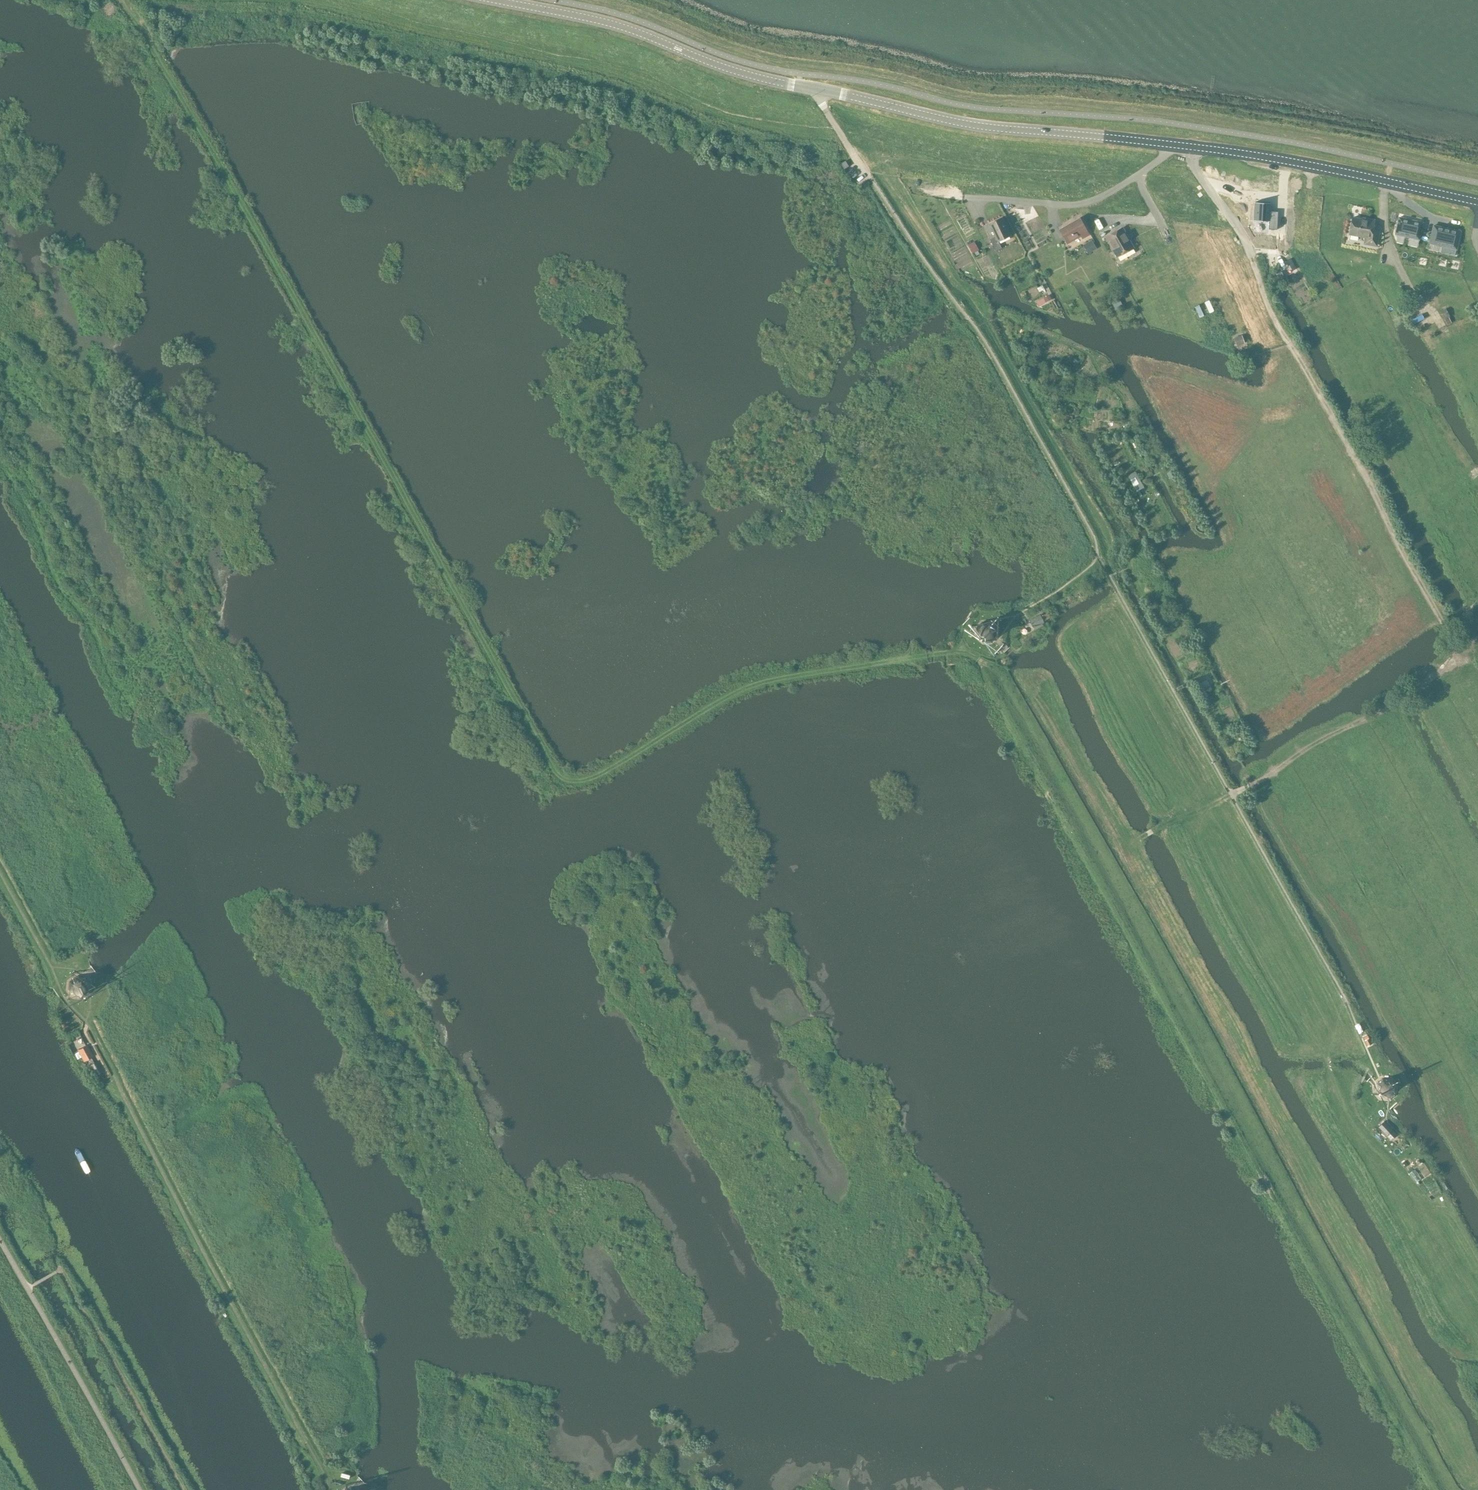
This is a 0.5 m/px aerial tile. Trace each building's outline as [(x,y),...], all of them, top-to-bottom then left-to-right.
[(1269,204),(1255,203),(1255,218),(1269,219),(1268,226),(1275,227),(1276,211),(1269,211),(1269,204)] [(1375,221),(1367,219),(1367,220),(1352,217),(1349,234),(1366,237),(1365,243),(1376,245),(1379,230),(1373,229),(1375,221)] [(1398,217),(1394,234),(1418,239),(1422,222),(1398,217)] [(998,241),(1010,236),(1002,218),(990,224),(996,236),(990,239),(995,251),(1001,248),(998,241)] [(1071,223),(1062,228),(1065,233),(1062,235),(1065,239),(1067,244),(1081,236),(1083,239),(1090,235),(1080,218),(1074,221),(1075,223),(1072,224),(1071,223)] [(1433,225),(1429,243),(1455,249),(1459,231),(1433,225)] [(1134,247),(1132,244),(1122,227),(1109,234),(1106,236),(1117,256),(1134,247)] [(1091,240),(1085,244),(1090,252),(1096,248),(1091,240)] [(973,243),(968,246),(972,254),(977,251),(973,243)] [(1123,307),(1119,298),(1111,301),(1115,311),(1123,307)] [(1448,311),(1441,315),(1444,319),(1448,317),(1450,316),(1448,311)] [(1242,335),(1233,338),(1237,346),(1245,343),(1242,335)] [(1130,480),(1136,491),(1144,487),(1141,482),(1138,483),(1135,477),(1130,480)] [(1030,621),(1033,627),(1043,621),(1040,615),(1030,621)] [(978,629),(980,638),(985,642),(990,641),(996,636),(995,629),(990,623),(983,623),(978,629)] [(1191,633),(1176,642),(1179,648),(1194,639),(1191,633)] [(68,990),(73,996),(82,998),(88,993),(90,984),(85,978),(85,977),(84,977),(82,976),(81,975),(79,976),(76,976),(69,981),(68,990)] [(88,1066),(86,1067),(90,1074),(93,1071),(95,1075),(102,1071),(97,1062),(94,1063),(91,1057),(93,1056),(87,1045),(77,1050),(83,1060),(84,1060),(88,1066)] [(1376,1089),(1376,1091),(1381,1097),(1388,1097),(1389,1097),(1391,1099),(1395,1096),(1393,1093),(1394,1093),(1394,1085),(1390,1080),(1383,1079),(1377,1084),(1376,1084),(1374,1086),(1376,1089)] [(1394,1130),(1384,1121),(1378,1127),(1387,1136),(1394,1130)]
